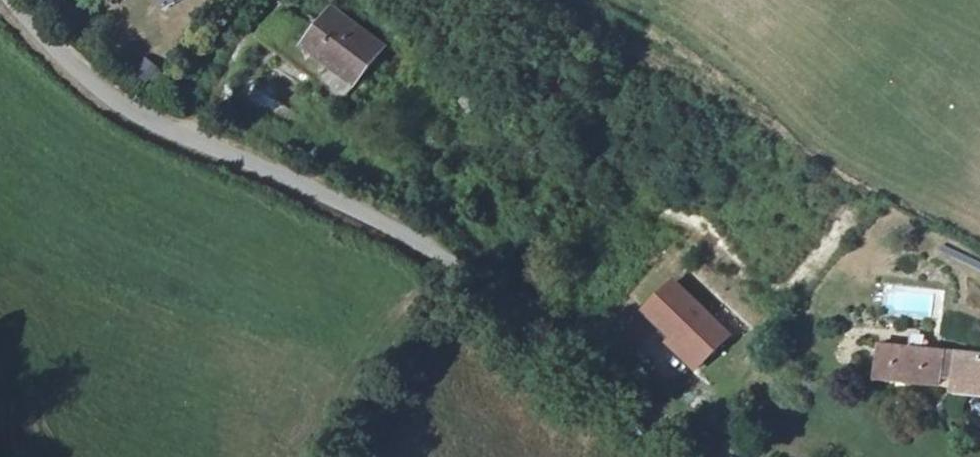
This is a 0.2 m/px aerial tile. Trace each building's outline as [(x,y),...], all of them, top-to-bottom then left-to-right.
[(181,0),(157,0),(160,8),(181,0)] [(332,10),(303,48),(320,61),(355,87),(384,48),(332,10)] [(425,48),(430,41),(421,34),(416,41),(425,48)] [(434,64),(445,50),(437,44),(427,58),(434,64)] [(320,61),(303,48),(297,56),(314,69),(320,61)] [(674,333),(700,359),(726,332),(670,278),(642,308),(671,336),(674,333)] [(667,340),(694,365),(700,359),(674,333),(671,336),(667,340)] [(894,381),(895,376),(939,381),(939,376),(954,377),(953,387),(979,390),(979,357),(879,347),(876,380),(894,381)]
